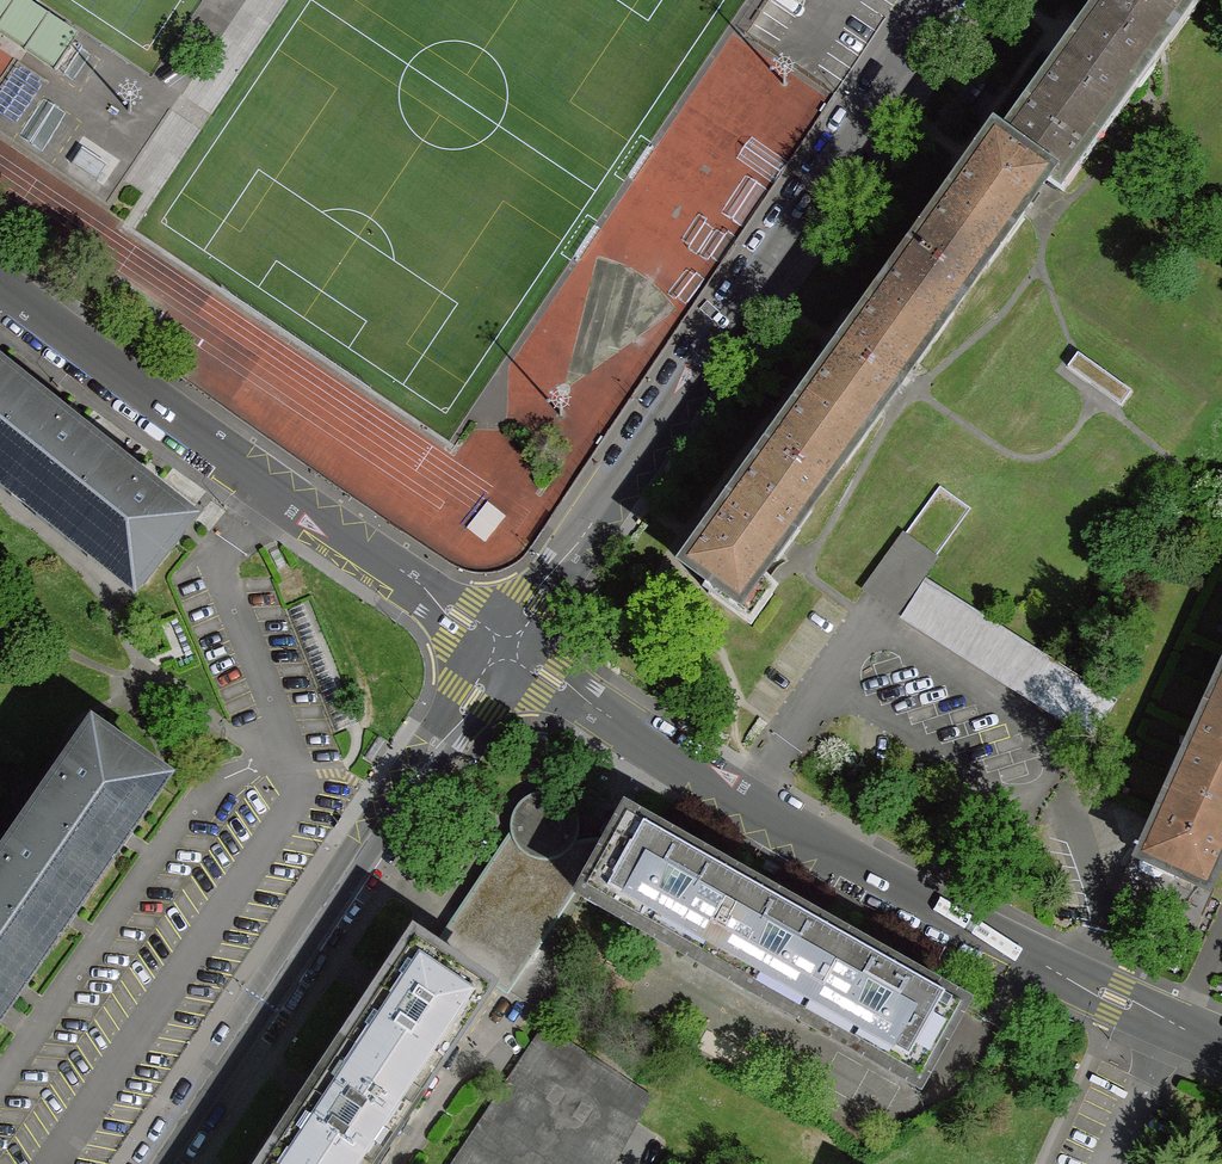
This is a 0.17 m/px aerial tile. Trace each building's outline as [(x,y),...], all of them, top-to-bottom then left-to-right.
[(56,70),(78,37),(22,0),(0,0),(0,33),(56,70)] [(1077,46),(1131,84),(1208,0),(1111,0),(1077,46)] [(1077,46),(996,142),(1057,186),(1131,84),(1077,46)] [(938,223),(916,254),(966,291),(1011,238),(1057,186),(996,142),(964,187),(958,183),(932,218),(938,223)] [(107,165),(84,150),(74,164),(98,180),(107,165)] [(867,321),(844,352),(895,390),(966,291),(916,254),(893,285),(887,280),(860,317),(867,321)] [(785,433),(771,451),(824,488),(895,390),(844,352),(821,383),(815,379),(789,414),(795,419),(785,433)] [(1120,405),(1130,391),(1078,353),(1068,367),(1120,405)] [(0,381),(0,438),(28,403),(0,381)] [(28,403),(0,438),(0,472),(60,520),(104,462),(28,403)] [(781,551),(824,488),(771,451),(746,487),(740,482),(715,518),(720,522),(688,567),(714,586),(708,594),(752,625),(779,595),(759,580),(781,551)] [(181,524),(104,462),(60,520),(137,580),(181,524)] [(901,531),(860,587),(880,601),(896,611),(918,581),(936,556),(901,531)] [(1119,696),(929,586),(908,615),(1091,734),(1119,696)] [(1195,758),(1221,771),(1221,699),(1195,758)] [(38,820),(96,861),(152,780),(94,739),(38,820)] [(1195,758),(1169,819),(1162,816),(1143,856),(1146,858),(1204,885),(1207,886),(1221,853),(1221,771),(1195,758)] [(522,834),(439,955),(484,986),(489,981),(506,993),(576,887),(580,873),(579,862),(568,840),(572,830),(571,821),(566,810),(558,804),(545,801),(533,804),(525,811),(520,822),(522,834)] [(588,890),(703,954),(742,884),(627,819),(612,846),(588,890)] [(41,940),(96,861),(38,820),(0,873),(0,911),(41,940)] [(581,845),(568,840),(579,862),(580,873),(576,887),(588,890),(612,846),(598,842),(581,845)] [(1204,885),(1146,858),(1135,865),(1122,893),(1194,926),(1207,897),(1201,894),(1204,885)] [(844,942),(742,884),(703,954),(805,1013),(844,942)] [(41,940),(0,911),(0,998),(41,940)] [(434,951),(417,940),(348,1044),(416,1091),(484,986),(439,955),(434,951)] [(961,1006),(844,942),(805,1013),(921,1078),(961,1006)] [(545,1027),(529,1050),(637,1123),(651,1097),(545,1027)] [(416,1091),(348,1044),(280,1146),(307,1163),(367,1163),(416,1091)] [(507,1082),(503,1087),(615,1163),(626,1142),(637,1123),(529,1050),(515,1070),(507,1082)] [(503,1087),(464,1147),(489,1163),(614,1163),(615,1163),(503,1087)] [(280,1146),(268,1163),(307,1163),(280,1146)] [(453,1163),(489,1163),(464,1147),(453,1163)]
